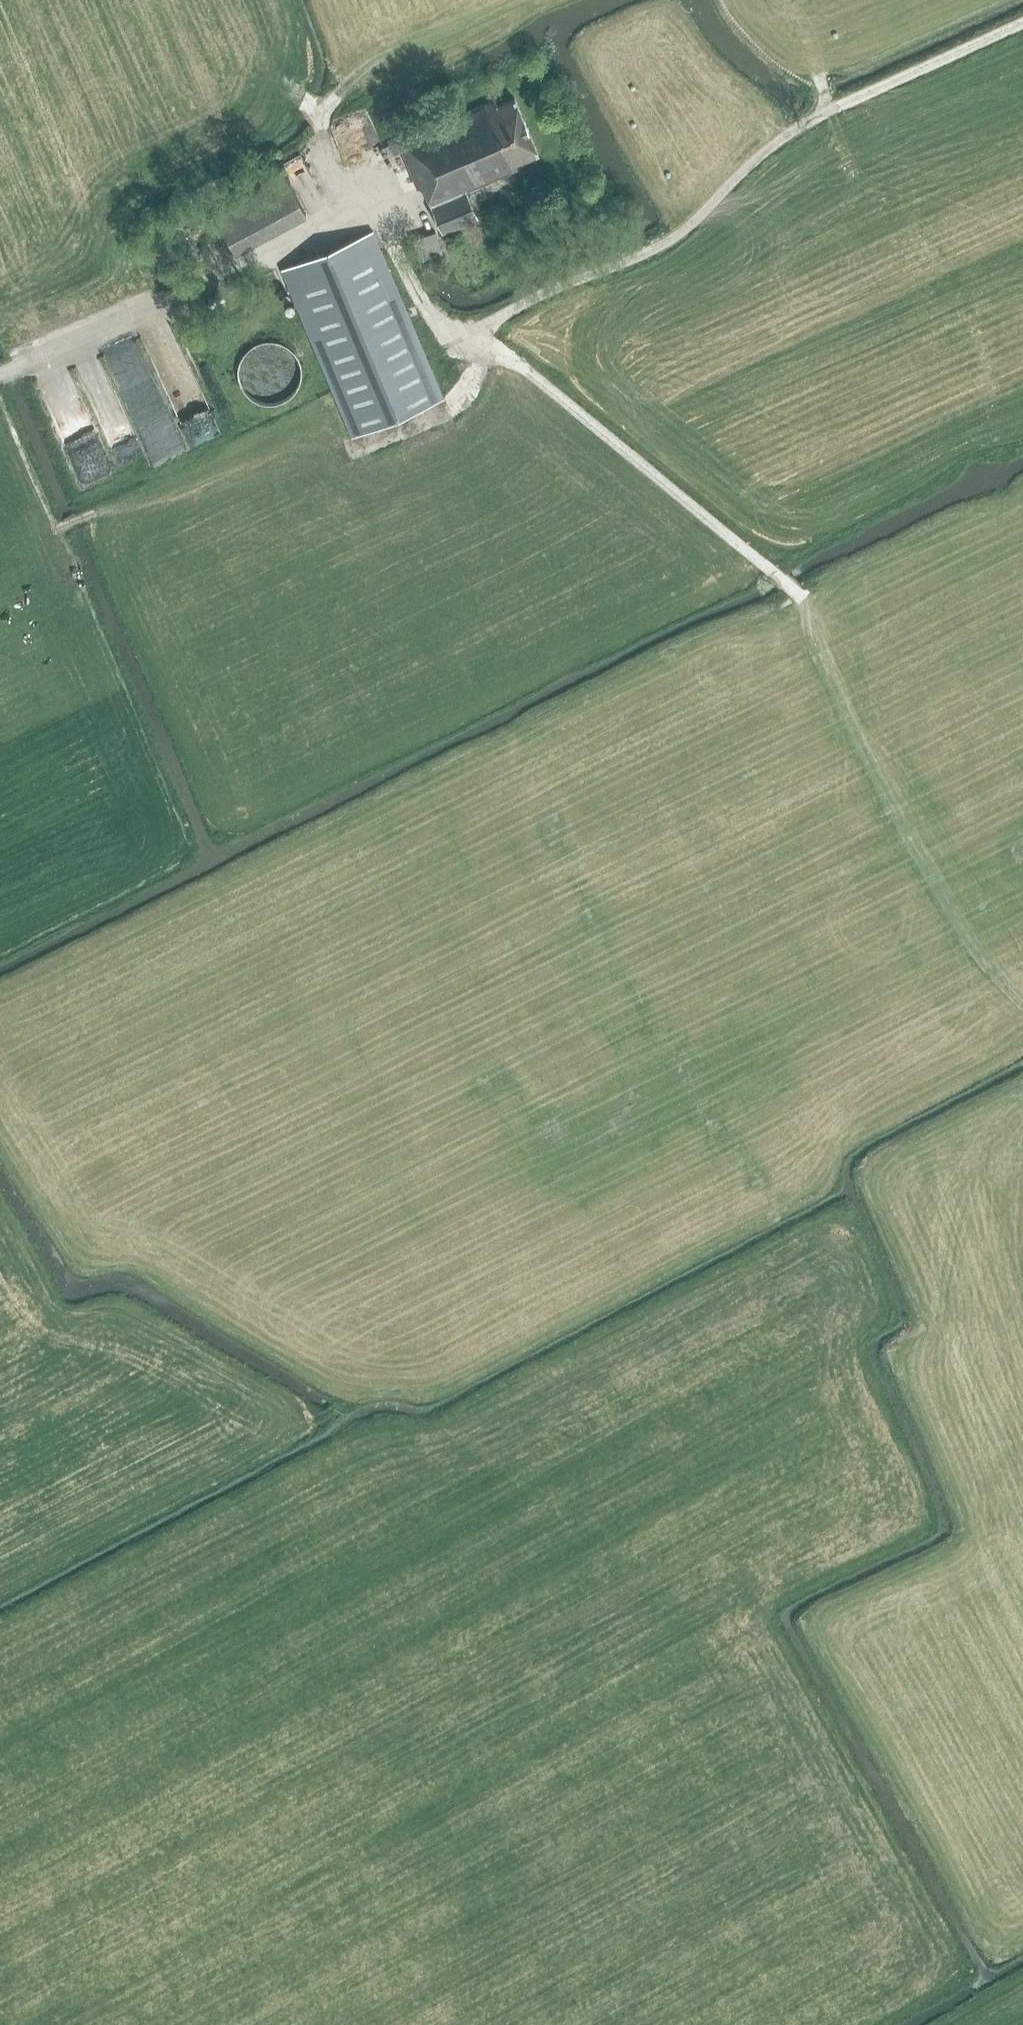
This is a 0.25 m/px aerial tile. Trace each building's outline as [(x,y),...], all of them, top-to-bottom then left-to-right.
[(516,163),(538,154),(514,98),(496,105),(494,100),(385,146),(389,156),(402,151),(418,189),(422,187),(441,232),(477,217),(466,189),(518,168),(516,163)] [(284,162),(290,173),(307,165),(301,154),(284,162)] [(211,209),(235,253),(306,215),(282,171),(211,209)] [(372,230),(280,269),(350,436),(443,397),(372,230)] [(434,231),(411,240),(419,261),(442,252),(434,231)] [(190,446),(222,431),(211,408),(179,424),(190,446)] [(135,436),(130,436),(131,426),(111,424),(108,457),(133,459),(135,436)]
